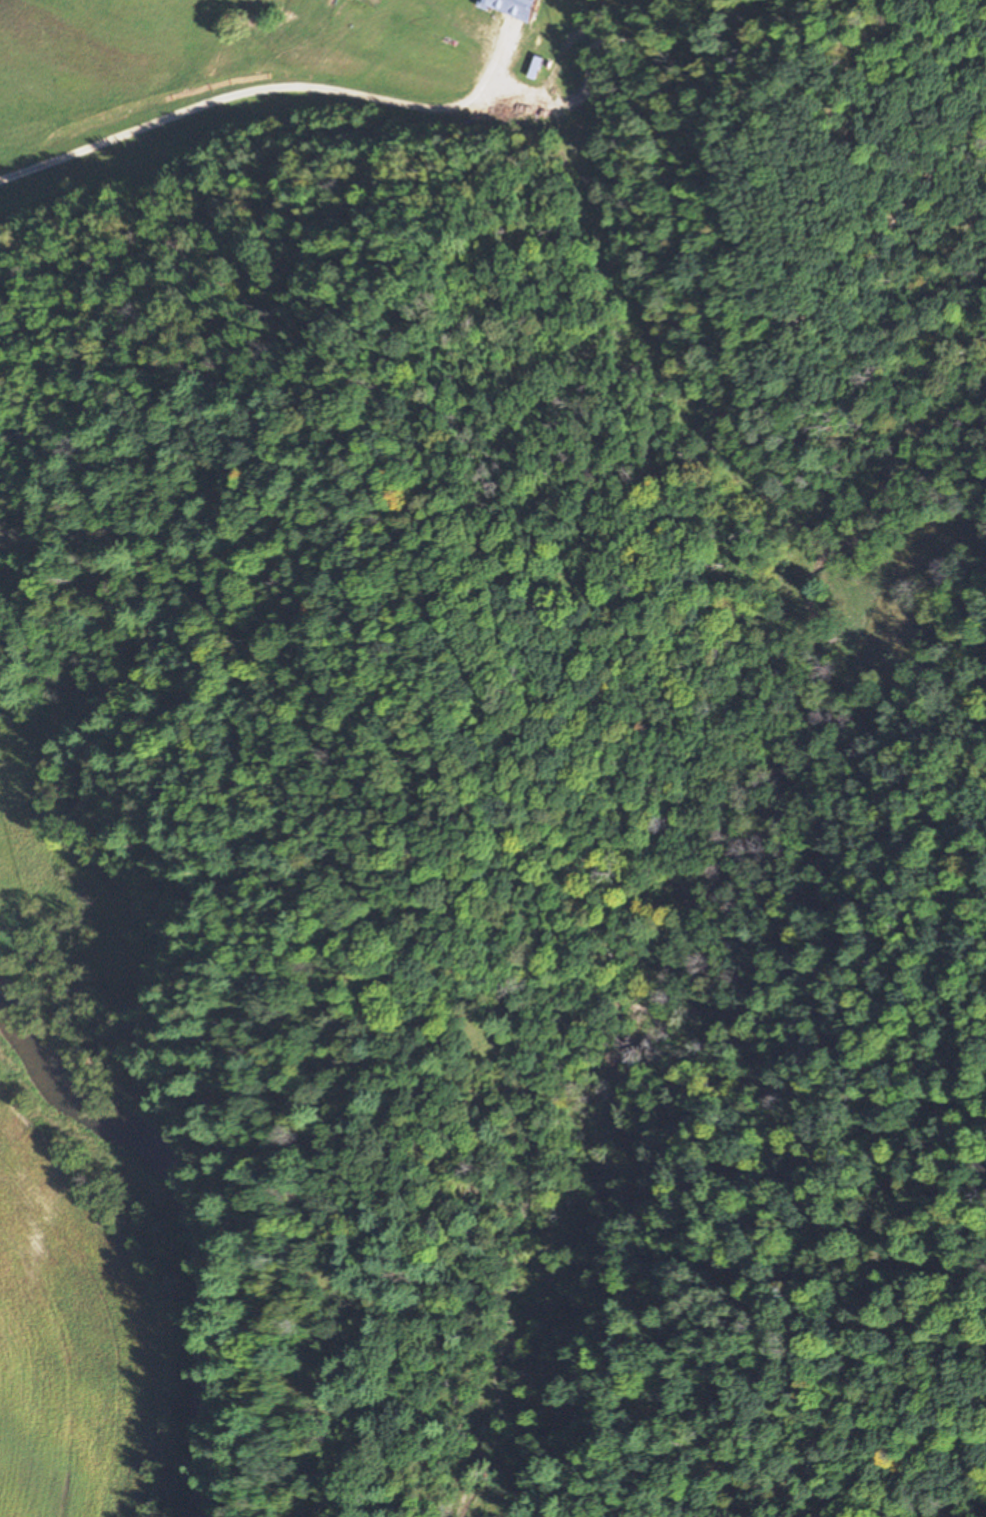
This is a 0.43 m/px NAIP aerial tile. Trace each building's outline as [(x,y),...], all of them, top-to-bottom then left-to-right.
[(541,0),(473,0),(471,6),(533,25),(541,0)]
